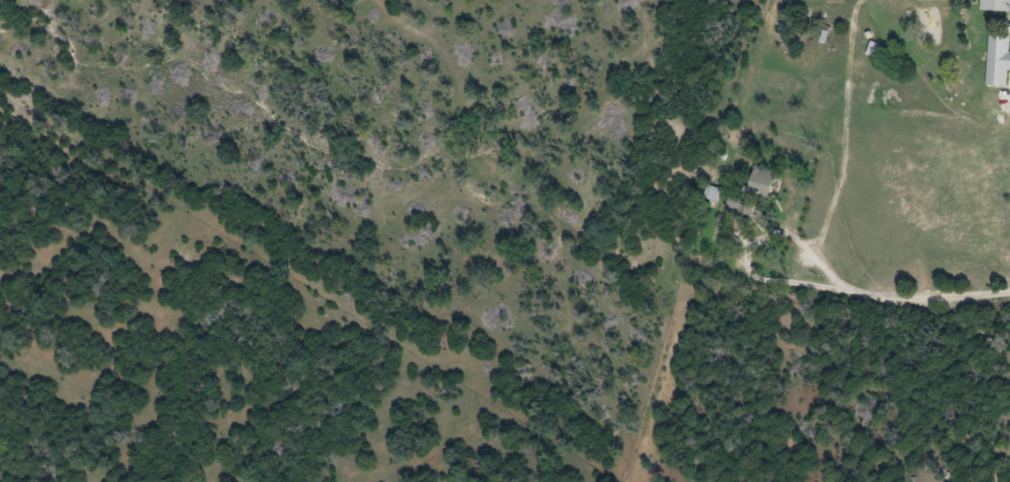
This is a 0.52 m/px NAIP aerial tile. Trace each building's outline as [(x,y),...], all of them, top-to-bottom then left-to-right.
[(984,12),(1009,12),(1009,0),(984,0),(984,12)] [(992,36),(991,87),(1009,88),(1009,36),(992,36)] [(785,174),(764,170),(759,193),(780,197),(785,174)]
